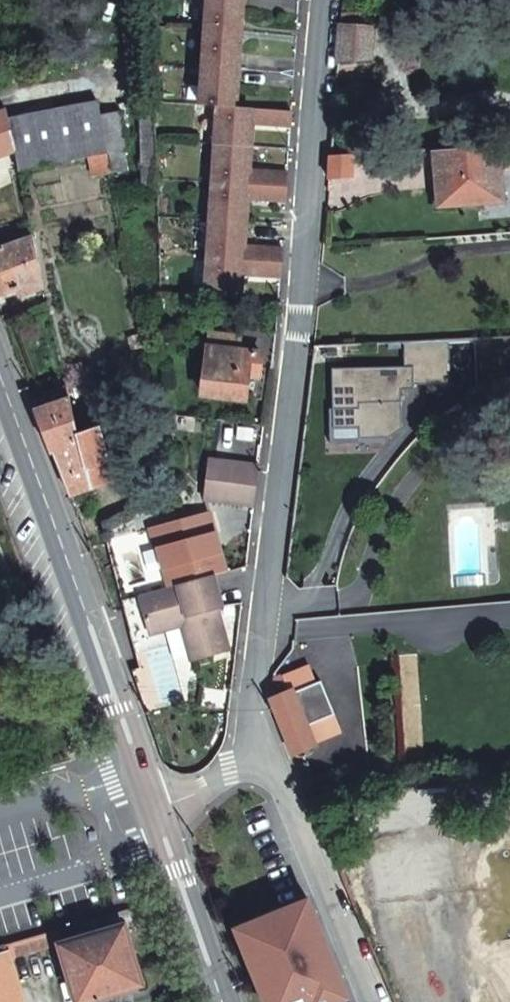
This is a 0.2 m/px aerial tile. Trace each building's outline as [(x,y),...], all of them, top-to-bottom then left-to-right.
[(253,120),(250,120),(251,109),(240,108),(235,107),(235,95),(240,96),(243,49),(238,49),(240,20),(244,20),(245,0),(207,0),(202,107),(219,108),(208,296),(242,298),(244,270),(241,270),(242,248),(245,248),(249,195),(245,195),(247,171),(250,171),(253,120)] [(339,62),(377,63),(377,27),(342,23),(339,62)] [(377,76),(377,63),(339,62),(338,75),(377,76)] [(100,116),(97,103),(10,122),(16,150),(20,171),(88,156),(107,152),(100,116)] [(253,120),(262,121),(263,109),(251,109),(250,120),(253,120)] [(292,111),(263,109),(262,121),(266,121),(265,125),(291,126),(292,111)] [(16,150),(10,122),(8,111),(0,114),(0,156),(16,150)] [(107,152),(125,148),(119,112),(100,116),(107,152)] [(142,189),(157,191),(155,117),(140,118),(142,189)] [(332,156),(353,154),(350,126),(346,122),(341,122),(337,126),(334,126),(332,156)] [(437,149),(441,203),(504,198),(502,145),(437,149)] [(129,168),(125,148),(107,152),(111,171),(129,168)] [(111,171),(107,152),(88,156),(93,174),(111,171)] [(357,154),(353,154),(332,156),(330,180),(355,179),(357,154)] [(258,184),(259,196),(261,198),(287,200),(289,171),(262,169),(260,172),(258,184)] [(247,171),(245,195),(249,195),(259,196),(258,184),(260,172),(250,171),(247,171)] [(34,237),(0,250),(0,294),(32,282),(43,279),(34,237)] [(256,249),(254,249),(252,270),(255,273),(281,274),(283,249),(256,247),(256,249)] [(241,270),(244,270),(252,270),(254,249),(245,248),(242,248),(241,270)] [(32,282),(36,291),(45,289),(43,279),(32,282)] [(240,350),(241,333),(210,329),(203,393),(246,398),(249,372),(259,374),(261,353),(240,350)] [(407,366),(335,370),(337,427),(361,427),(362,438),(392,437),(391,429),(405,427),(405,388),(416,388),(415,384),(452,380),(450,341),(407,343),(407,366)] [(38,411),(70,498),(93,488),(80,434),(71,398),(38,411)] [(114,482),(101,430),(80,434),(93,488),(114,482)] [(204,498),(248,504),(253,465),(207,461),(204,498)] [(253,465),(248,504),(255,505),(260,466),(253,465)] [(210,512),(205,514),(211,537),(208,538),(213,556),(222,553),(210,512)] [(205,514),(195,517),(153,531),(171,588),(212,575),(227,571),(222,553),(213,556),(208,538),(211,537),(205,514)] [(227,653),(229,653),(228,648),(217,611),(222,609),(212,575),(171,588),(138,597),(150,639),(154,638),(151,628),(178,620),(181,630),(191,664),(227,653)] [(178,620),(151,628),(154,638),(181,630),(178,620)] [(57,683),(61,695),(74,691),(69,679),(57,683)] [(293,689),(307,724),(334,712),(318,679),(293,689)] [(293,689),(272,698),(294,753),(315,743),(307,724),(293,689)] [(311,997),(341,985),(303,889),(231,916),(265,1001),(282,1001),(291,998),(293,1001),(313,1001),(311,997)] [(153,904),(47,934),(14,943),(18,957),(64,944),(80,1001),(85,1001),(144,984),(129,932),(160,924),(153,904)] [(0,947),(0,1001),(27,1001),(15,958),(18,957),(14,943),(0,947)]
